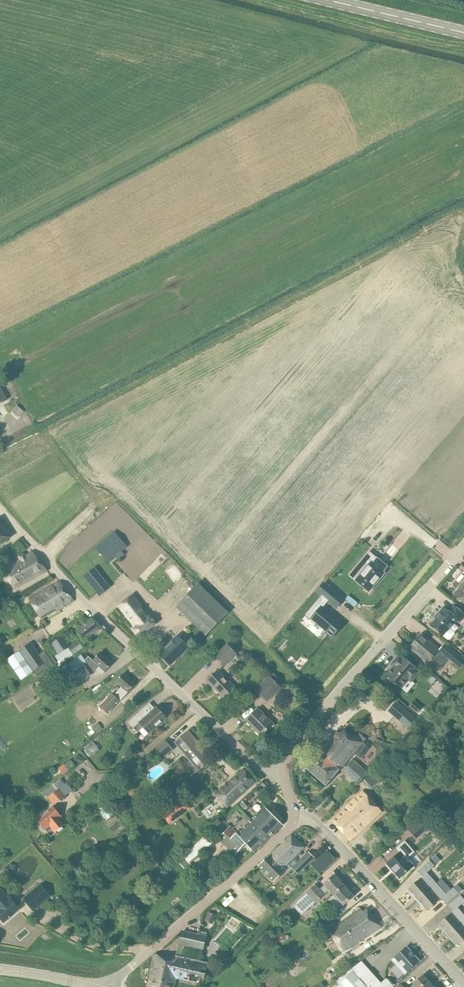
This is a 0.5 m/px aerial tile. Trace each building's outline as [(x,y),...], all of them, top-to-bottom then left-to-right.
[(17,404),(10,411),(17,418),(24,412),(17,404)] [(11,536),(0,520),(0,543),(11,536)] [(112,532),(94,548),(106,561),(113,554),(117,558),(122,553),(119,550),(124,545),(112,532)] [(380,559),(387,564),(398,549),(390,544),(380,559)] [(0,552),(0,554),(5,563),(13,558),(7,548),(0,552)] [(45,570),(34,551),(3,569),(15,588),(45,570)] [(369,553),(350,576),(369,593),(385,574),(383,572),(387,567),(377,559),(369,553)] [(99,593),(109,585),(95,566),(84,575),(99,593)] [(60,580),(30,599),(42,619),(72,600),(60,580)] [(322,595),(306,614),(332,636),(343,623),(324,606),(329,600),(330,601),(337,592),(325,582),(318,591),(322,595)] [(198,584),(176,606),(206,635),(228,613),(198,584)] [(461,587),(460,587),(454,594),(463,603),(463,584),(461,587)] [(133,628),(139,636),(156,622),(133,594),(118,606),(135,626),(133,628)] [(443,635),(447,639),(450,639),(454,634),(454,631),(450,627),(456,619),(459,621),(463,615),(463,613),(454,604),(448,611),(443,607),(438,613),(440,614),(430,625),(443,635)] [(90,619),(76,629),(83,639),(98,629),(90,619)] [(435,645),(420,633),(409,646),(435,667),(442,658),(444,659),(452,649),(440,639),(435,645)] [(158,654),(170,665),(189,646),(178,634),(158,654)] [(63,636),(51,644),(58,654),(56,656),(61,664),(74,655),(69,647),(70,646),(63,636)] [(45,662),(32,642),(19,650),(7,659),(21,680),(33,671),(33,670),(45,662)] [(227,644),(214,656),(224,666),(237,654),(227,644)] [(85,664),(80,667),(88,678),(94,673),(97,670),(102,675),(105,671),(113,663),(100,651),(92,660),(89,656),(83,663),(85,664)] [(401,656),(398,654),(390,664),(392,666),(386,674),(392,679),(391,680),(396,685),(397,684),(401,687),(408,679),(410,681),(418,671),(416,669),(417,669),(401,656)] [(67,678),(74,673),(67,664),(60,669),(67,678)] [(218,670),(207,681),(224,698),(235,687),(218,670)] [(110,711),(128,692),(136,683),(124,673),(116,681),(120,684),(122,686),(115,695),(112,692),(102,704),(110,711)] [(273,673),(255,690),(267,702),(281,688),(275,682),(279,679),(273,673)] [(407,709),(395,700),(379,721),(391,730),(407,709)] [(418,704),(413,710),(418,714),(423,707),(418,704)] [(144,727),(150,733),(167,717),(157,707),(149,714),(144,709),(128,722),(138,733),(144,727)] [(261,735),(273,723),(258,708),(246,720),(261,735)] [(96,732),(101,729),(96,722),(91,726),(96,732)] [(203,751),(205,750),(188,730),(174,741),(198,770),(210,759),(203,751)] [(354,733),(348,740),(337,730),(319,752),(330,761),(334,757),(344,765),(355,752),(360,756),(368,746),(362,741),(365,737),(359,732),(356,735),(354,733)] [(164,756),(172,749),(165,741),(157,747),(164,756)] [(330,761),(319,752),(306,767),(325,784),(339,768),(340,769),(344,765),(334,757),(330,761)] [(149,759),(143,764),(148,770),(154,765),(149,759)] [(70,760),(59,768),(63,773),(74,765),(70,760)] [(351,760),(343,770),(356,781),(364,772),(351,760)] [(214,793),(227,807),(254,782),(242,768),(214,793)] [(373,770),(364,778),(372,787),(381,779),(373,770)] [(47,797),(54,805),(65,795),(59,787),(47,797)] [(350,839),(381,811),(362,791),(332,820),(350,839)] [(175,819),(191,808),(184,798),(168,808),(175,819)] [(36,820),(44,829),(49,825),(55,832),(64,825),(58,817),(61,815),(53,806),(36,820)] [(250,820),(267,838),(281,824),(264,806),(250,820)] [(420,816),(407,827),(413,834),(422,826),(426,831),(430,827),(420,816)] [(267,838),(250,820),(237,833),(230,826),(218,838),(234,853),(245,842),(254,851),(267,838)] [(273,881),(286,868),(284,866),(304,847),(291,833),(271,853),(271,854),(258,866),(273,881)] [(207,835),(186,853),(193,861),(214,844),(207,835)] [(399,878),(413,866),(405,856),(416,846),(409,838),(397,848),(400,851),(387,863),(399,878)] [(309,851),(292,867),(298,874),(315,858),(309,851)] [(327,851),(312,865),(319,872),(334,858),(327,851)] [(415,895),(418,899),(436,883),(427,872),(435,866),(430,860),(417,870),(422,876),(419,878),(419,879),(409,888),(410,889),(408,891),(413,896),(415,895)] [(302,915),(325,894),(329,890),(333,894),(344,885),(334,874),(323,883),(325,885),(320,889),(315,883),(306,892),(307,893),(293,905),(302,915)] [(33,910),(51,895),(40,883),(23,898),(33,910)] [(436,883),(418,899),(421,902),(420,904),(425,909),(426,908),(427,909),(438,900),(438,901),(441,898),(446,903),(458,893),(453,887),(446,893),(436,883)] [(344,885),(333,894),(338,899),(333,904),(338,909),(353,895),(344,885)] [(8,898),(0,888),(0,918),(3,922),(19,909),(9,897),(8,898)] [(463,920),(463,914),(457,907),(463,901),(463,899),(460,895),(448,905),(452,910),(449,913),(450,914),(439,923),(440,924),(439,925),(444,931),(445,930),(448,933),(463,920)] [(361,909),(331,930),(344,949),(378,926),(372,917),(368,920),(361,909)] [(326,922),(322,925),(324,928),(338,917),(333,911),(323,918),(326,922)] [(212,923),(215,917),(209,914),(206,920),(212,923)] [(448,933),(451,937),(450,938),(455,944),(457,943),(457,944),(463,938),(463,920),(448,933)] [(204,949),(206,936),(183,931),(178,944),(204,949)] [(404,974),(406,971),(419,960),(406,947),(391,960),(404,974)] [(174,955),(173,958),(155,954),(148,986),(173,986),(175,977),(201,983),(206,962),(174,955)] [(339,967),(330,974),(334,979),(343,973),(339,967)] [(351,967),(336,980),(342,986),(368,986),(351,967)] [(432,985),(423,974),(409,986),(430,986),(432,985)] [(393,986),(387,979),(377,986),(393,986)]
